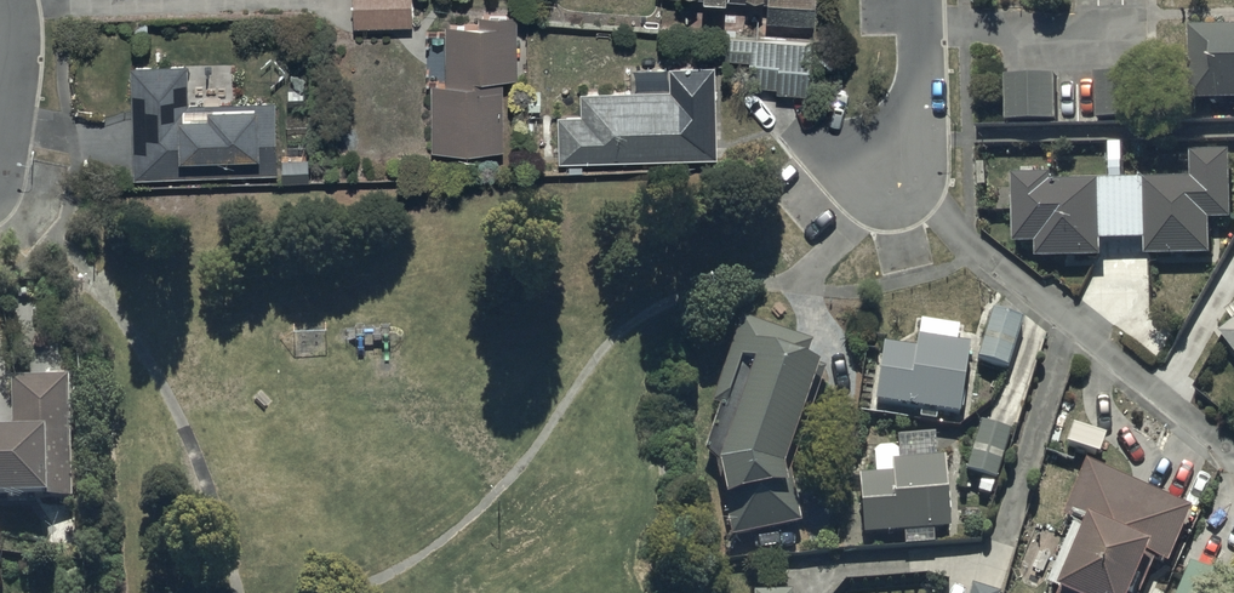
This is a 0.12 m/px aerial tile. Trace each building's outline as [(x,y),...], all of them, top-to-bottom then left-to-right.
[(353,26),(412,24),(411,0),(352,0),(353,26)] [(766,0),(765,20),(815,22),(816,0),(762,0),(766,0)] [(444,81),(430,81),(431,150),(504,150),(504,78),(516,78),(515,13),(478,14),(478,24),(444,24),(444,81)] [(1189,29),(1189,101),(1233,101),(1233,29),(1189,29)] [(810,40),(728,36),(727,60),(749,61),(748,83),(777,84),(777,91),(808,92),(810,40)] [(187,103),(185,66),(131,65),(133,176),(277,173),(274,100),(187,103)] [(557,114),(558,161),(717,156),(714,65),(669,67),(670,88),(579,90),(580,113),(557,114)] [(1150,76),(1096,76),(1096,119),(1150,119),(1150,76)] [(1058,78),(1004,79),(1004,123),(1059,122),(1058,78)] [(1231,155),(1192,155),(1192,183),(1103,183),(1103,175),(1053,175),(1053,169),(1039,169),(1039,165),(1021,165),(1021,176),(1013,176),(1013,246),(1037,246),(1037,258),(1100,258),(1100,243),(1146,243),(1146,258),(1210,258),(1210,222),(1231,222),(1231,155)] [(1225,314),(1233,324),(1233,307),(1225,314)] [(1022,322),(989,312),(974,364),(1007,373),(1022,322)] [(811,347),(741,319),(713,405),(721,409),(702,450),(717,461),(731,538),(797,526),(791,491),(786,492),(782,472),(820,371),(804,365),(811,347)] [(914,352),(883,349),(876,404),(913,408),(912,414),(961,420),(969,347),(956,345),(958,329),(917,324),(914,352)] [(1222,336),(1233,352),(1233,325),(1222,336)] [(0,438),(0,506),(74,503),(70,380),(12,382),(14,437),(0,438)] [(1012,435),(980,425),(966,474),(997,483),(1012,435)] [(873,476),(857,477),(861,539),(950,534),(945,459),(935,460),(935,454),(893,457),(893,447),(872,449),(873,476)] [(1160,564),(1165,567),(1190,511),(1085,464),(1060,520),(1073,526),(1046,586),(1058,591),(1058,592),(1130,592),(1147,558),(1160,564)]
